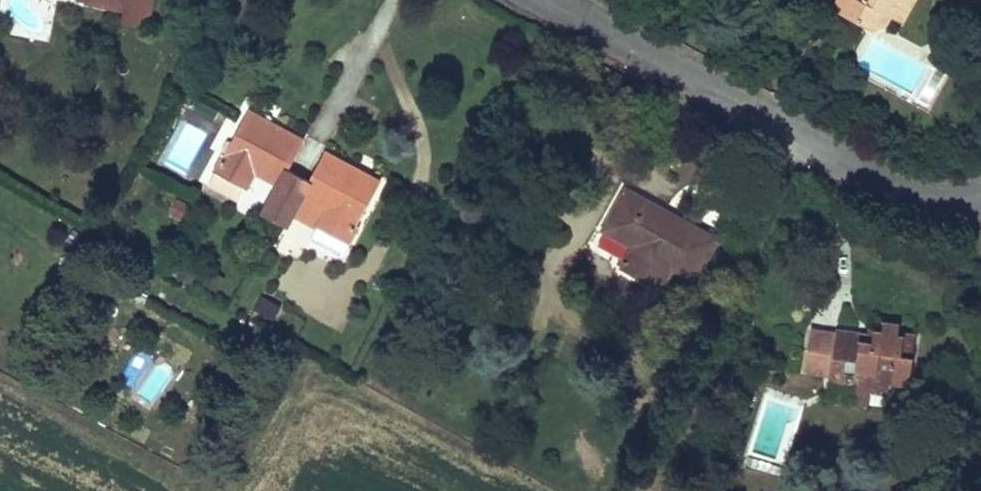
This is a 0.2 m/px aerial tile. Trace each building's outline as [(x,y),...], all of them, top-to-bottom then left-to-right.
[(91,8),(127,16),(124,27),(149,33),(156,3),(150,2),(142,0),(93,0),(91,8)] [(932,3),(926,0),(879,0),(872,14),(859,7),(850,24),(889,44),(902,39),(906,31),(916,36),(932,3)] [(295,173),(309,148),(274,128),(271,132),(266,130),(269,125),(253,116),(213,187),(244,204),(259,177),(284,191),(268,218),(289,230),(304,202),(332,218),(325,231),(354,247),(386,191),(367,180),(365,184),(359,180),(360,177),(328,159),(314,184),(295,173)] [(703,277),(721,244),(681,220),(678,225),(665,218),(667,214),(629,193),(611,227),(644,245),(640,252),(630,271),(664,289),(674,270),(678,263),(703,277)] [(168,214),(182,218),(187,201),(174,197),(168,214)] [(640,252),(644,245),(611,227),(608,234),(640,252)] [(703,277),(678,263),(674,270),(700,284),(703,277)] [(260,296),(254,312),(276,320),(281,303),(260,296)] [(857,384),(858,391),(899,389),(899,380),(917,379),(916,343),(903,344),(903,330),(886,331),(887,337),(874,338),(875,340),(863,340),(863,335),(840,336),(842,374),(852,373),(853,384),(857,384)] [(158,363),(138,391),(151,401),(171,372),(158,363)] [(900,399),(899,389),(858,391),(858,407),(875,406),(874,400),(900,399)]
